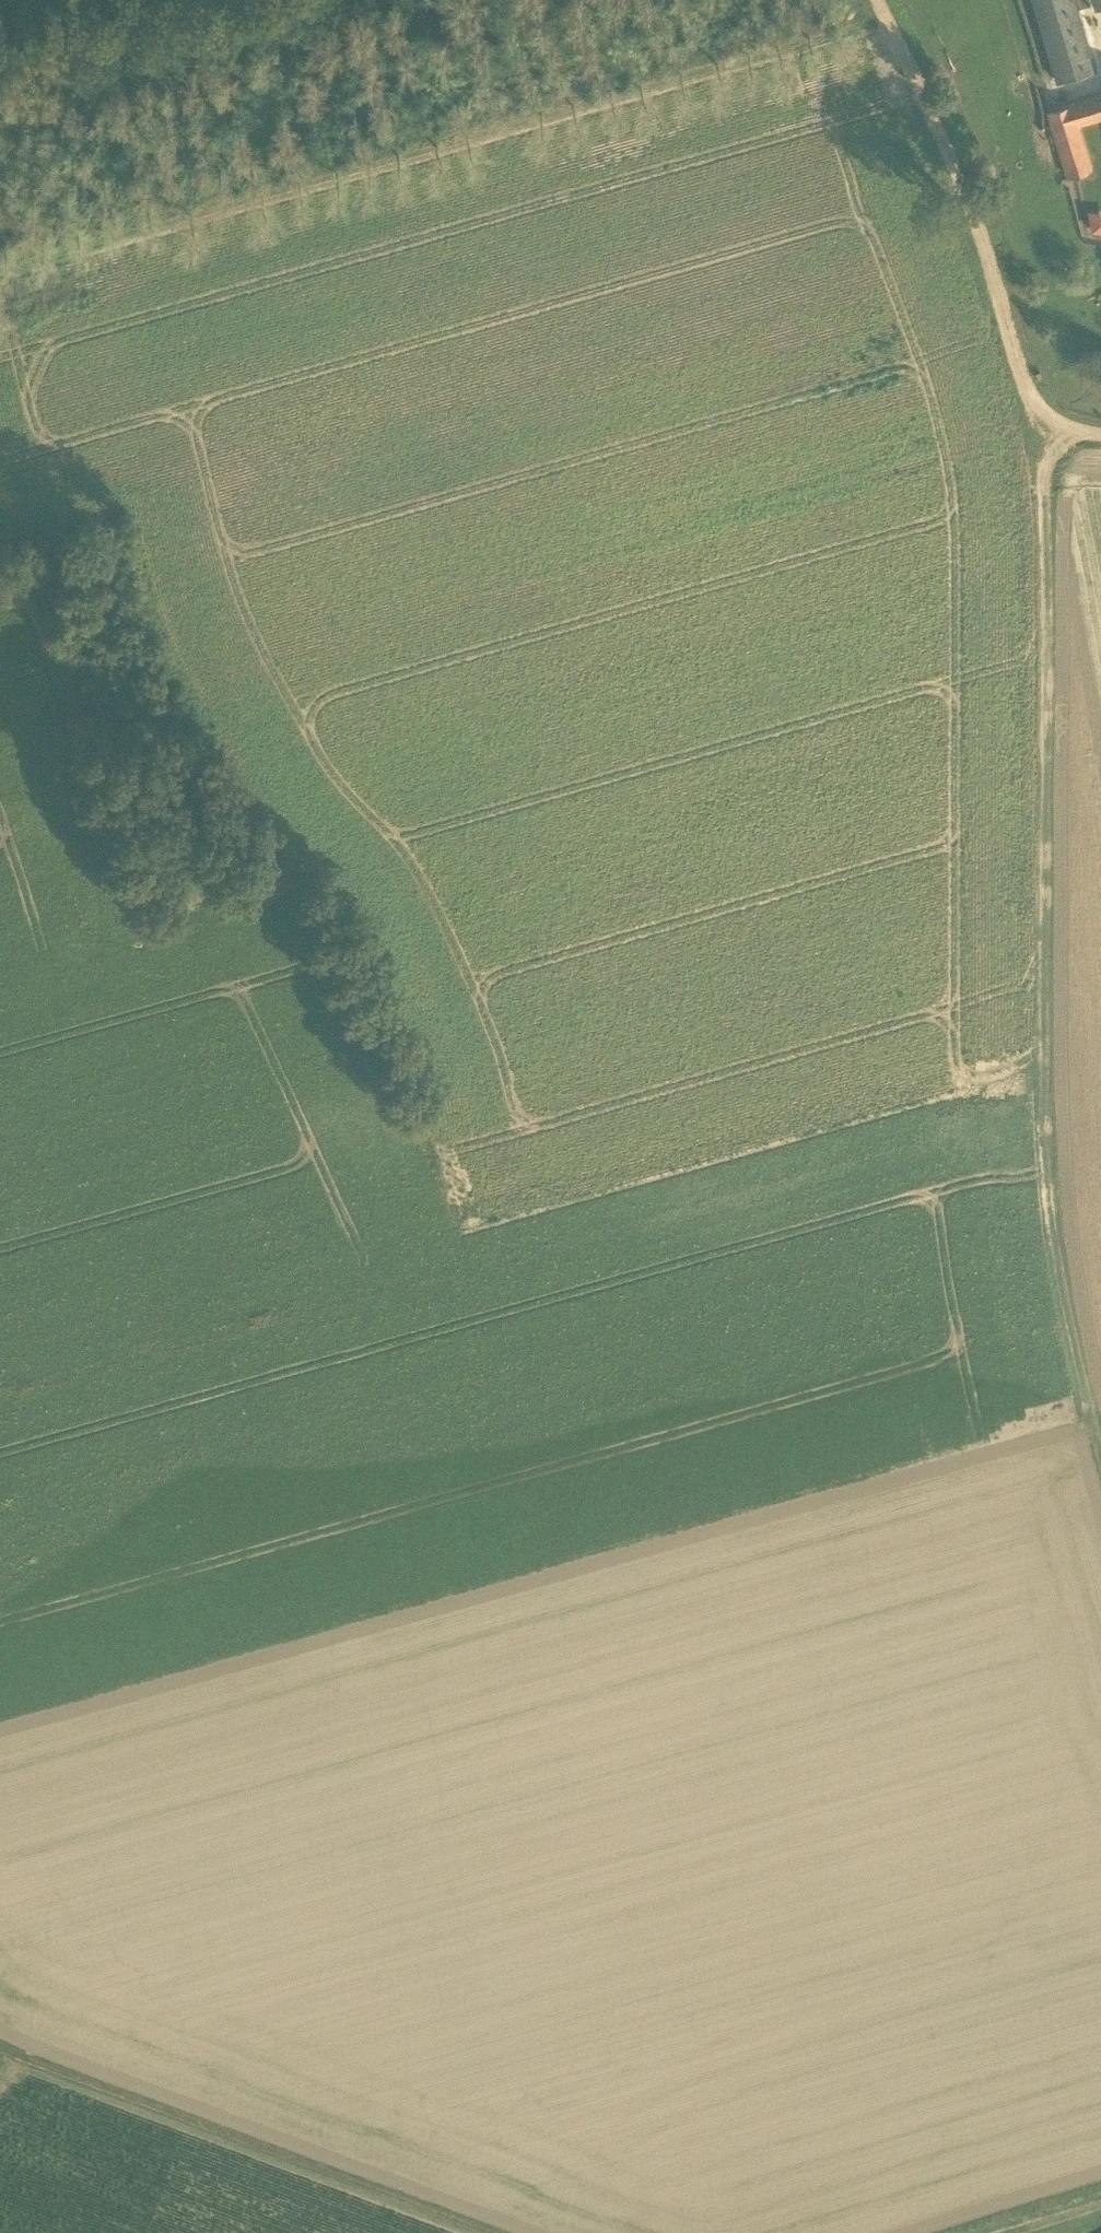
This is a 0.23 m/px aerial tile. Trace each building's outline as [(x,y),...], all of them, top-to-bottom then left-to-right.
[(1057,83),(1097,70),(1078,7),(1093,2),(1096,9),(1100,8),(1100,0),(1032,0),(1057,83)] [(1048,110),(1069,179),(1092,172),(1078,125),(1100,118),(1100,95),(1048,110)]
